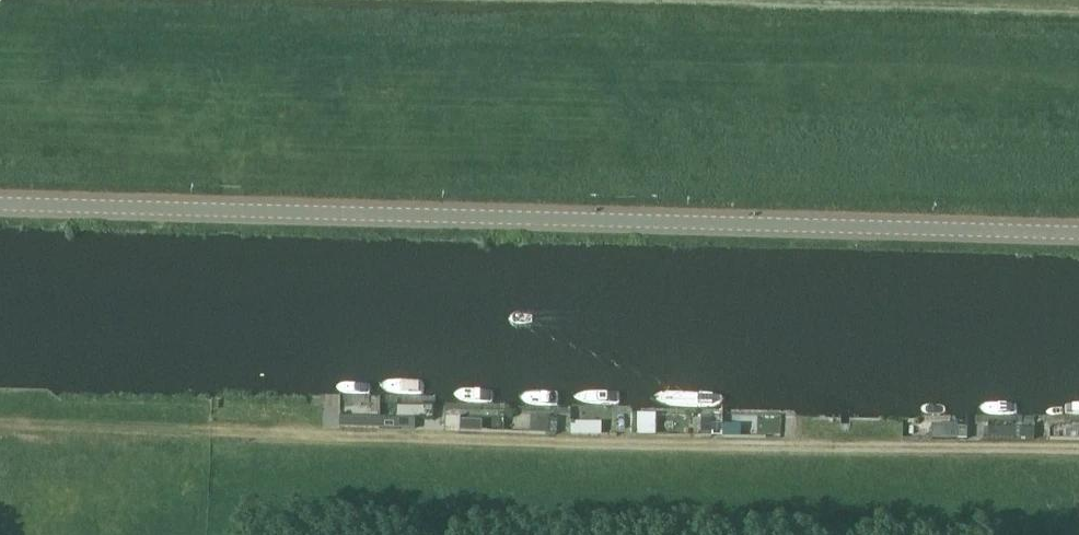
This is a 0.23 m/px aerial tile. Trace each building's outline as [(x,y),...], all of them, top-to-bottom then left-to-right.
[(701,416),(701,425),(712,426),(712,416),(701,416)] [(361,417),(361,428),(379,428),(379,418),(361,417)] [(399,419),(399,429),(414,430),(415,419),(399,419)] [(571,436),(586,436),(586,424),(571,424),(571,436)] [(722,426),(722,437),(740,438),(740,426),(722,426)] [(944,427),(944,440),(957,441),(957,428),(944,427)] [(1011,429),(1011,439),(1034,439),(1034,429),(1011,429)]
